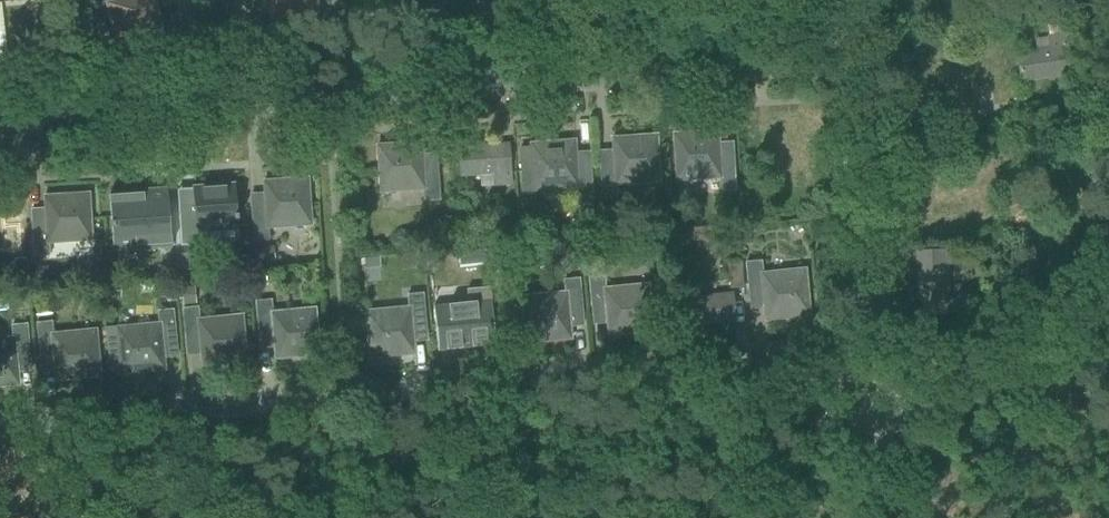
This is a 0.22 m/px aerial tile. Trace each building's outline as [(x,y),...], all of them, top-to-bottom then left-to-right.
[(96,7),(108,4),(118,46),(161,36),(153,0),(94,0),(96,7)] [(1063,23),(1048,25),(1049,36),(1065,34),(1063,23)] [(1016,53),(1017,58),(1020,80),(1070,73),(1065,34),(1049,36),(1051,48),(1016,53)] [(718,153),(718,144),(717,132),(673,135),(676,182),(719,179),(720,190),(735,189),(732,152),(718,153)] [(612,139),(613,151),(613,160),(600,161),(602,198),(616,197),(615,184),(659,181),(656,136),(612,139)] [(576,163),(575,152),(574,142),(531,145),(534,189),(577,186),(578,199),(592,198),(589,162),(576,163)] [(439,200),(436,163),(423,164),(421,144),(378,147),(381,191),(424,188),(425,201),(439,200)] [(458,149),(460,171),(460,177),(494,174),(494,186),(510,185),(507,145),(458,149)] [(967,165),(951,166),(952,179),(968,178),(967,165)] [(951,166),(933,167),(934,181),(952,179),(951,166)] [(265,203),(251,204),(254,241),(268,240),(267,227),(311,224),(307,180),(264,183),(265,203)] [(193,205),(177,206),(180,245),(180,246),(206,244),(205,229),(237,226),(236,220),(237,220),(237,214),(236,215),(234,185),(192,188),(193,205)] [(149,190),(108,193),(110,222),(110,228),(111,228),(112,251),(171,247),(168,211),(166,189),(149,190)] [(43,219),(31,220),(33,257),(48,256),(47,243),(91,240),(88,195),(42,198),(42,202),(43,210),(43,219)] [(0,201),(0,253),(21,252),(19,225),(4,226),(2,201),(0,201)] [(725,208),(724,208),(725,222),(727,222),(729,221),(737,221),(736,207),(725,208)] [(563,241),(549,250),(564,274),(578,266),(563,241)] [(268,248),(254,249),(255,263),(269,262),(268,248)] [(497,249),(479,250),(482,273),(500,271),(497,249)] [(934,299),(935,314),(961,312),(960,297),(949,298),(946,265),(958,264),(957,249),(939,250),(917,252),(921,300),(934,299)] [(728,263),(730,289),(743,288),(741,261),(728,263)] [(764,299),(765,309),(766,319),(809,315),(805,271),(762,275),(761,262),(746,263),(750,300),(764,299)] [(264,269),(252,270),(254,286),(266,285),(265,280),(265,279),(264,269)] [(607,314),(608,324),(609,334),(652,330),(648,286),(605,290),(604,277),(589,278),(593,315),(607,314)] [(171,280),(159,281),(160,298),(172,296),(171,280)] [(523,298),(523,303),(516,304),(518,320),(525,319),(527,342),(570,338),(568,317),(582,316),(579,280),(564,281),(566,294),(523,298)] [(682,299),(683,304),(685,326),(735,321),(732,294),(700,297),(698,286),(683,287),(684,298),(682,299)] [(194,287),(181,288),(183,305),(195,304),(194,287)] [(467,302),(432,306),(436,350),(494,344),(490,300),(489,287),(465,289),(467,302)] [(26,292),(10,293),(11,310),(27,309),(26,292)] [(426,331),(424,309),(422,294),(408,296),(409,309),(366,313),(371,357),(414,353),(412,332),(426,331)] [(269,301),(255,302),(259,339),(272,337),(274,358),(318,354),(314,309),(270,313),(269,301)] [(196,308),(182,309),(186,346),(199,344),(201,365),(245,361),(241,316),(198,321),(196,308)] [(159,325),(105,330),(109,371),(120,370),(121,373),(164,369),(162,348),(176,347),(172,310),(158,312),(159,325)] [(50,322),(36,324),(39,360),(53,359),(55,380),(98,375),(94,331),(51,335),(50,322)] [(0,340),(0,385),(18,383),(16,362),(30,361),(26,324),(12,326),(13,339),(0,340)]
